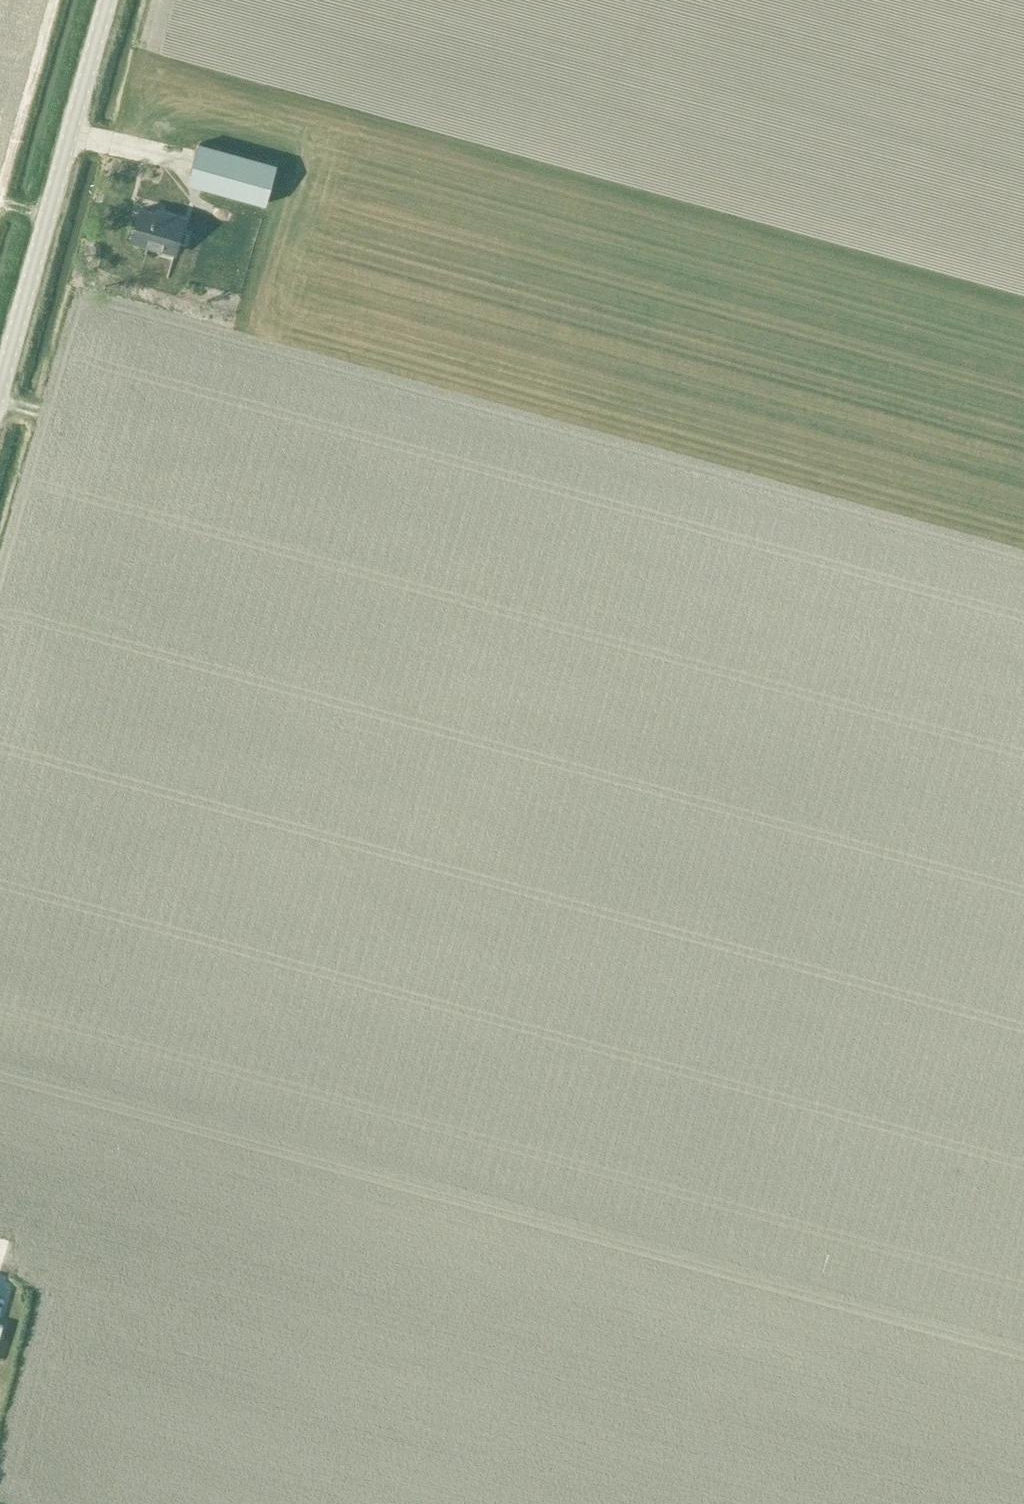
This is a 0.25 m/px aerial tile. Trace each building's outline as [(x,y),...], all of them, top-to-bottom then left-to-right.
[(266,202),(277,164),(200,143),(189,181),(266,202)] [(176,251),(185,217),(170,213),(169,216),(140,208),(132,239),(176,251)]
